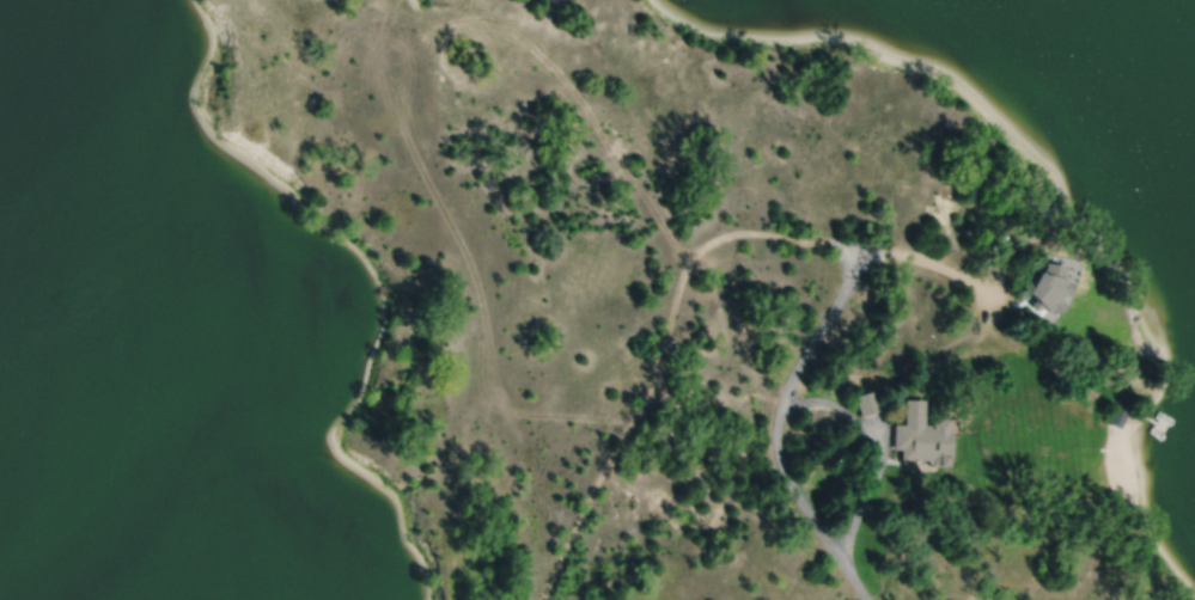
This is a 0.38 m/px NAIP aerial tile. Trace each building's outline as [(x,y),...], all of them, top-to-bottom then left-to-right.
[(1043,259),(1042,270),(1036,269),(1025,290),(1034,298),(1029,302),(1036,310),(1041,305),(1047,310),(1048,308),(1054,313),(1065,302),(1057,296),(1060,295),(1060,293),(1068,294),(1072,280),(1063,278),(1065,276),(1061,275),(1063,264),(1043,259)] [(848,394),(855,414),(878,405),(872,386),(848,394)] [(901,398),(900,423),(889,422),(889,447),(897,447),(897,459),(926,459),(926,465),(937,465),(937,464),(943,464),(944,459),(945,459),(945,417),(927,417),(927,423),(920,423),(920,398),(901,398)] [(1115,403),(1109,416),(1121,422),(1127,408),(1115,403)]
